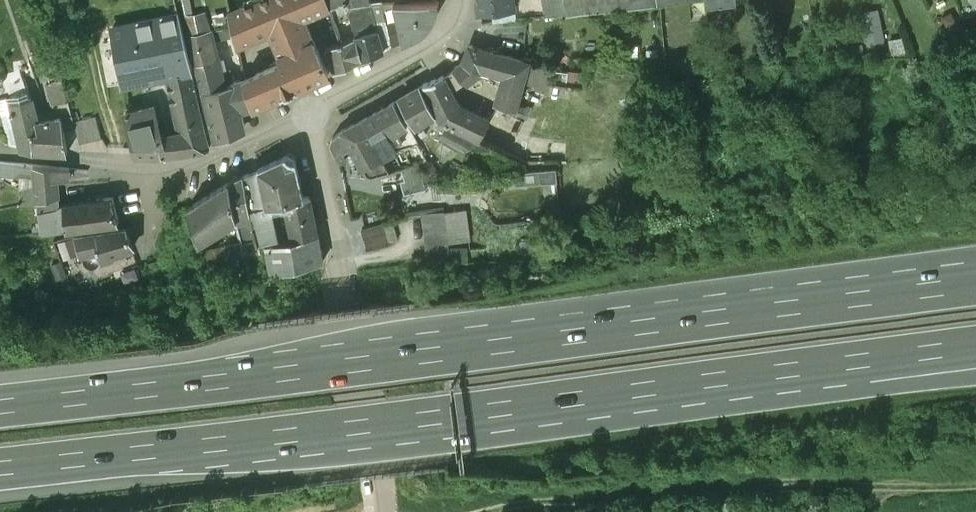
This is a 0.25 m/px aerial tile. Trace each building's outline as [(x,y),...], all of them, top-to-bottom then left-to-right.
[(256,76),(266,104),(283,96),(283,97),(329,76),(303,17),(331,5),(329,0),(254,0),(229,11),(237,47),(271,32),(284,64),(256,76)] [(480,12),(481,12),(481,11),(516,7),(515,0),(478,0),(480,12)] [(545,17),(568,14),(565,0),(543,0),(545,17)] [(568,14),(660,3),(660,0),(565,0),(568,14)] [(439,2),(382,3),(392,49),(423,34),(429,28),(434,20),(438,13),(439,2)] [(383,54),(370,4),(348,6),(355,38),(361,63),(383,54)] [(867,47),(887,45),(882,9),(863,11),(867,47)] [(179,13),(113,28),(124,85),(166,76),(190,71),(191,70),(187,53),(179,13)] [(221,86),(211,30),(191,33),(216,144),(246,134),(240,111),(233,84),(221,86)] [(334,74),(361,63),(355,38),(326,49),(334,74)] [(530,63),(469,46),(461,64),(455,70),(467,86),(469,86),(481,72),(501,78),(494,103),(496,108),(524,123),(525,121),(514,115),(516,109),(517,108),(524,83),(530,63)] [(551,69),(530,63),(524,83),(548,91),(550,86),(550,85),(549,85),(550,74),(551,69)] [(39,72),(37,73),(40,86),(48,84),(49,86),(46,87),(51,109),(52,108),(68,104),(59,68),(39,72)] [(190,71),(166,76),(172,101),(196,95),(190,71)] [(568,74),(550,74),(549,85),(550,85),(550,86),(567,89),(568,74)] [(256,76),(233,84),(240,111),(266,104),(256,76)] [(444,79),(423,88),(437,117),(448,131),(448,130),(450,129),(476,143),(487,121),(459,107),(445,80),(444,79)] [(35,126),(24,80),(6,84),(9,99),(19,138),(17,138),(20,151),(22,157),(33,158),(31,138),(37,136),(34,126),(35,126)] [(420,89),(398,102),(415,131),(435,119),(420,89)] [(196,95),(172,101),(179,136),(186,157),(209,152),(196,95)] [(0,102),(0,119),(2,127),(8,149),(20,151),(17,138),(19,138),(9,99),(0,102)] [(35,126),(34,126),(37,136),(31,138),(33,158),(66,159),(62,134),(74,131),(73,127),(68,104),(52,108),(56,122),(35,126)] [(414,140),(394,105),(363,123),(389,175),(401,172),(418,167),(427,165),(414,140)] [(540,110),(517,108),(516,109),(514,115),(525,121),(524,123),(534,122),(536,123),(540,112),(540,110)] [(153,111),(124,119),(136,161),(137,160),(137,161),(160,161),(167,160),(162,140),(160,140),(153,111)] [(96,121),(73,127),(74,131),(78,149),(101,144),(96,121)] [(389,175),(363,123),(342,133),(331,142),(330,146),(330,149),(340,165),(355,157),(367,179),(371,182),(390,176),(389,175)] [(476,143),(450,129),(448,130),(448,131),(444,135),(451,139),(478,154),(475,159),(486,165),(495,153),(476,143)] [(179,136),(162,140),(167,160),(186,157),(179,136)] [(242,180),(242,181),(249,216),(250,215),(268,211),(284,208),(285,208),(302,203),(295,164),(285,160),(242,180)] [(427,165),(418,167),(424,183),(427,186),(437,181),(427,165)] [(418,167),(401,172),(404,184),(400,185),(404,199),(426,193),(418,167)] [(0,169),(0,183),(35,186),(33,172),(0,169)] [(57,173),(33,172),(35,186),(37,209),(58,202),(57,185),(57,173)] [(68,175),(57,173),(57,185),(69,185),(68,175)] [(249,216),(242,181),(228,187),(236,225),(235,226),(240,249),(257,244),(253,229),(250,215),(249,216)] [(228,188),(187,213),(198,249),(235,226),(236,225),(228,187),(228,188)] [(285,208),(284,208),(293,246),(316,240),(309,201),(302,203),(285,208)] [(58,202),(37,209),(38,220),(56,215),(59,214),(58,202)] [(112,204),(97,206),(101,233),(117,231),(112,204)] [(97,206),(63,213),(65,237),(101,233),(97,206)] [(268,211),(250,215),(253,229),(257,244),(261,257),(265,257),(263,247),(275,244),(268,211)] [(56,215),(38,220),(38,241),(65,237),(63,213),(59,214),(56,215)] [(466,213),(421,218),(425,249),(469,244),(466,213)] [(380,218),(358,224),(366,256),(387,250),(387,247),(382,229),(380,218)] [(392,226),(382,229),(387,247),(397,244),(392,226)] [(124,236),(74,243),(79,262),(97,259),(100,270),(132,255),(124,236)] [(293,246),(267,252),(272,280),(321,269),(316,240),(293,246)] [(240,249),(224,252),(227,264),(242,261),(240,249)] [(448,250),(426,253),(427,268),(448,266),(467,266),(467,251),(449,252),(448,250)] [(224,252),(200,257),(206,278),(229,276),(227,264),(224,252)] [(115,280),(118,290),(140,281),(137,271),(115,280)]
